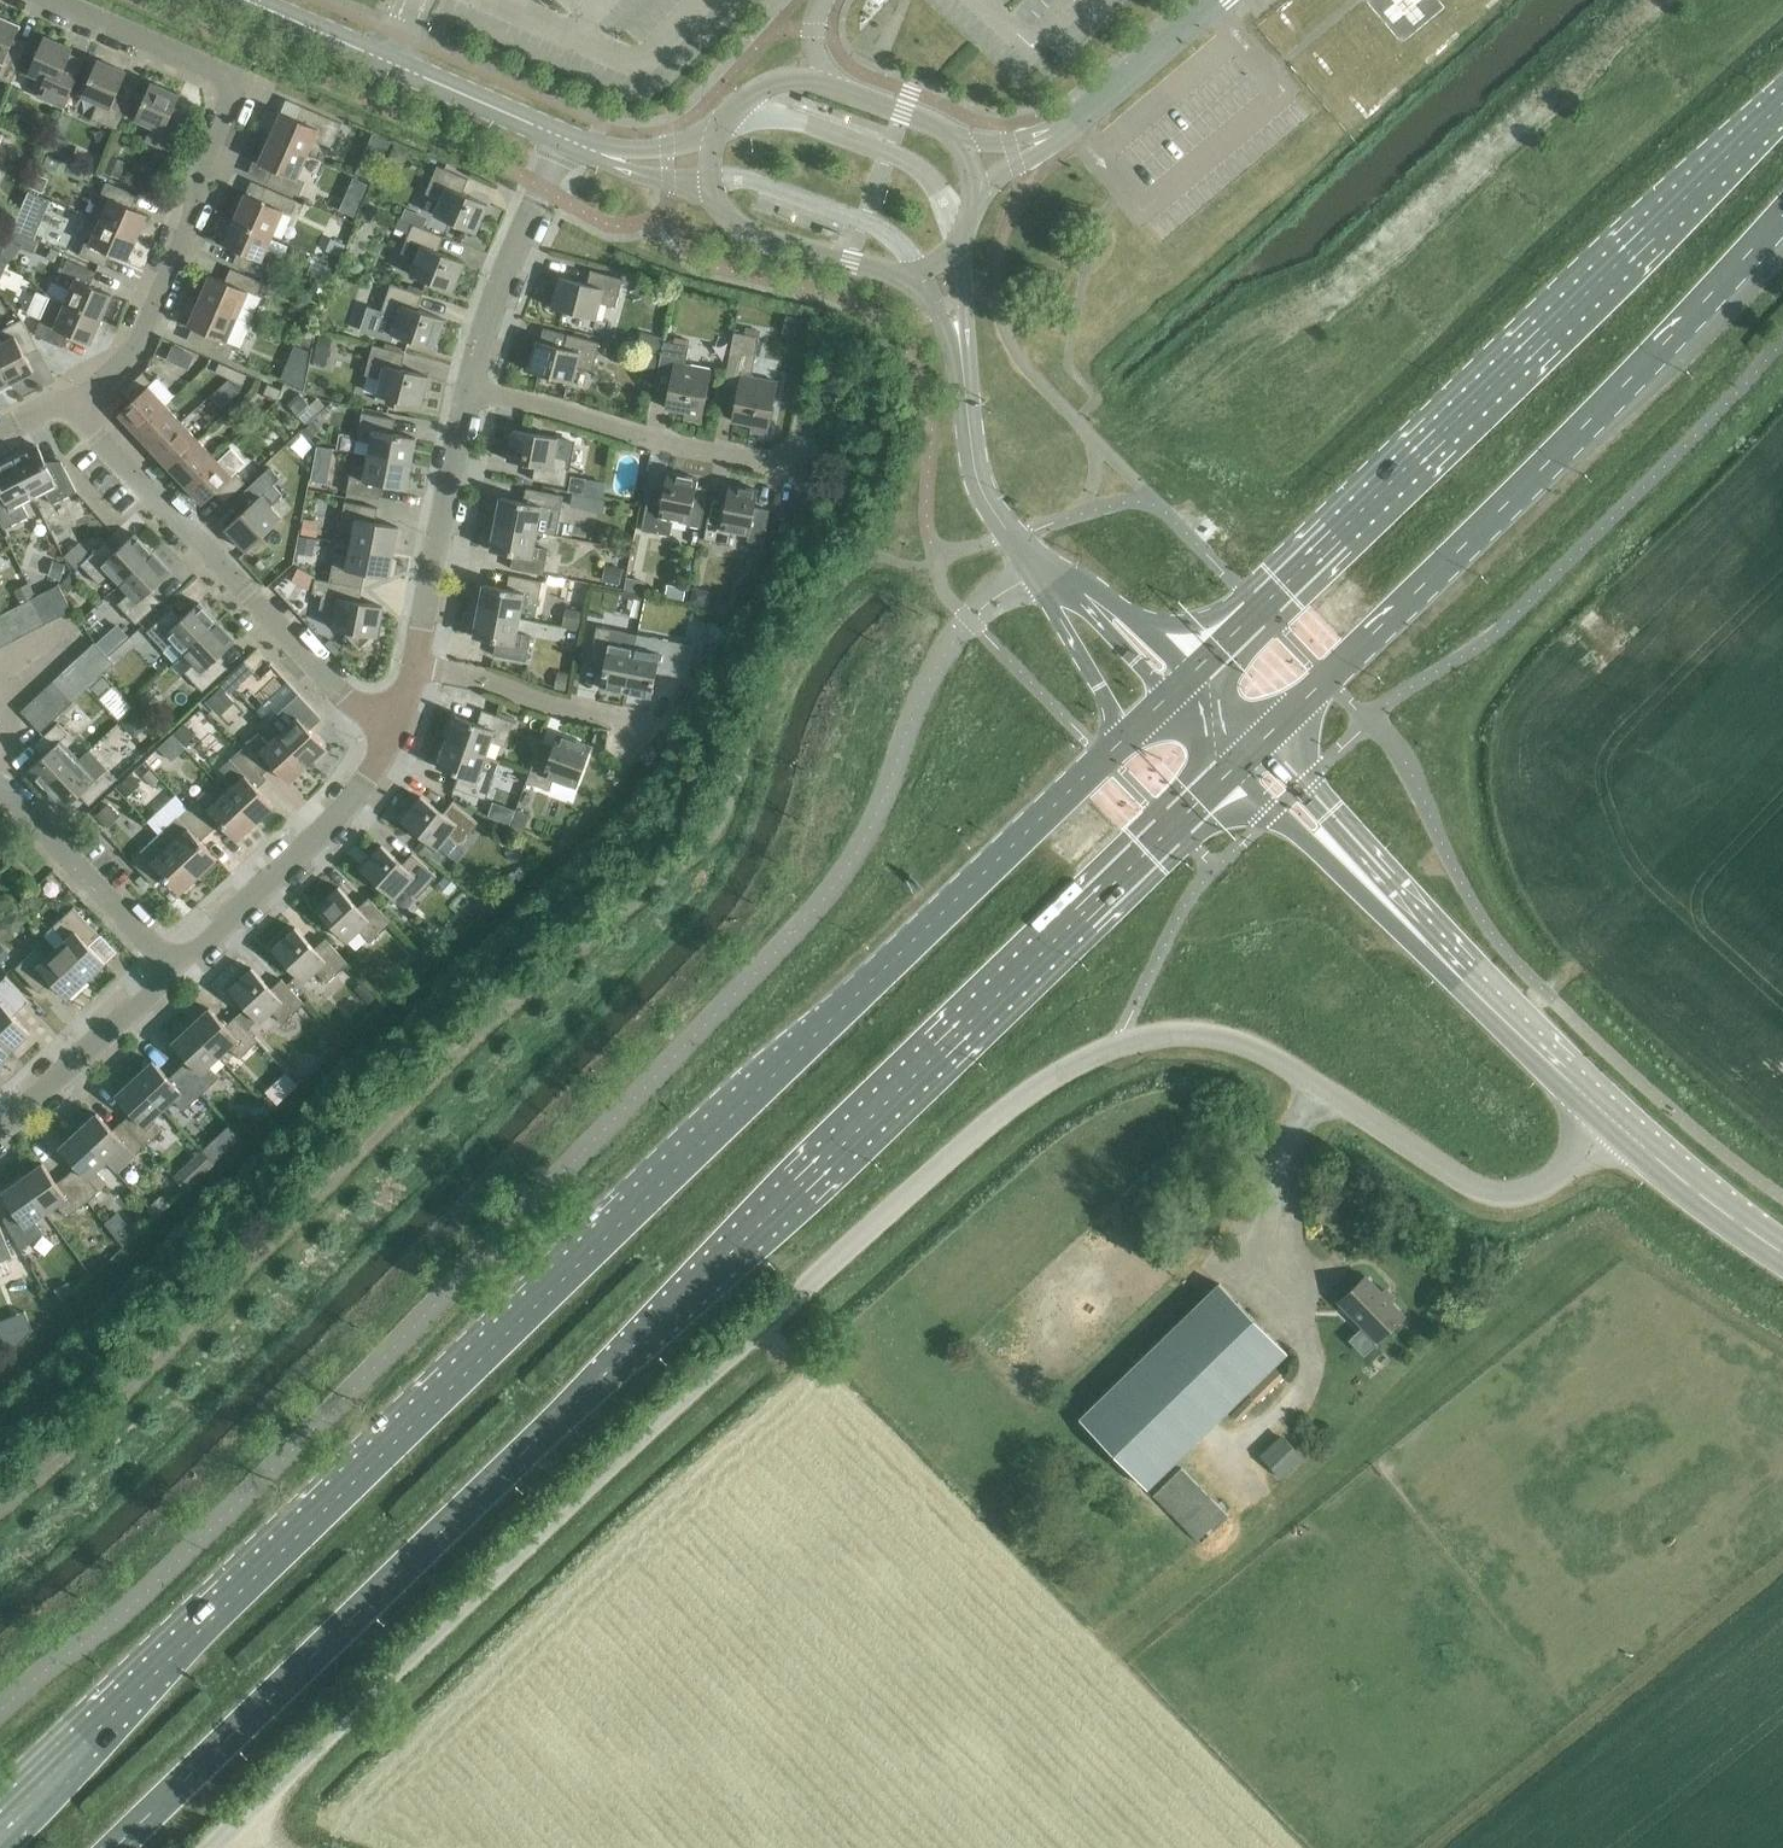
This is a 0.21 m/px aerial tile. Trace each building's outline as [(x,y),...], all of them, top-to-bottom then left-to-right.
[(11,84),(28,44),(15,38),(20,26),(0,18),(0,80),(11,84)] [(38,96),(64,107),(81,67),(68,62),(73,49),(44,37),(28,74),(45,81),(38,96)] [(91,119),(117,131),(135,90),(121,85),(127,72),(98,60),(82,97),(98,104),(91,119)] [(144,142),(171,154),(188,114),(175,108),(180,96),(151,83),(135,120),(151,127),(144,142)] [(281,113),(270,138),(308,155),(314,140),(332,148),(342,124),(302,106),(296,119),(281,113)] [(308,155),(270,138),(259,164),(274,170),(268,183),(299,196),(305,183),(297,180),(308,155)] [(434,215),(476,233),(488,205),(462,194),(469,179),(438,166),(426,194),(441,200),(434,215)] [(91,218),(100,222),(137,238),(147,215),(132,208),(138,195),(107,182),(91,218)] [(246,194),(234,219),(273,236),(283,211),(291,214),(297,201),(266,187),(261,200),(246,194)] [(39,233),(53,195),(35,189),(21,227),(39,233)] [(362,200),(349,194),(341,212),(354,217),(362,200)] [(273,236),(234,219),(223,245),(238,251),(233,264),(264,278),(274,255),(266,252),(273,236)] [(137,238),(100,222),(90,245),(85,243),(80,256),(106,267),(112,254),(127,261),(137,238)] [(410,274),(452,292),(464,263),(438,252),(444,237),(413,224),(401,253),(416,259),(410,274)] [(47,294),(51,298),(101,320),(112,295),(90,286),(96,272),(67,260),(57,284),(51,283),(47,294)] [(210,275),(199,301),(237,317),(248,292),(256,295),(262,282),(231,269),(225,282),(210,275)] [(560,278),(552,308),(596,319),(600,303),(616,307),(623,279),(591,271),(587,285),(560,278)] [(368,306),(360,332),(392,342),(394,335),(435,349),(444,319),(418,310),(423,294),(391,284),(382,311),(368,306)] [(37,291),(27,313),(41,319),(36,333),(38,337),(63,348),(69,335),(91,344),(101,320),(51,298),(37,291)] [(237,317),(199,301),(188,326),(203,333),(198,345),(229,359),(234,345),(226,342),(237,317)] [(0,331),(0,363),(11,383),(34,371),(26,356),(38,349),(27,327),(21,320),(0,331)] [(642,332),(638,348),(659,353),(663,337),(642,332)] [(759,432),(768,434),(777,383),(751,378),(759,338),(734,333),(724,385),(738,388),(732,421),(760,426),(759,432)] [(528,371),(572,383),(576,367),(592,371),(600,343),(567,334),(563,348),(536,341),(528,371)] [(313,362),(326,366),(333,339),(319,336),(313,362)] [(692,420),(701,421),(711,370),(685,365),(689,346),(664,342),(657,373),(672,375),(665,408),(693,413),(692,420)] [(377,395),(421,407),(429,377),(401,370),(406,354),(373,345),(365,375),(381,380),(377,395)] [(697,363),(717,366),(720,351),(700,347),(697,363)] [(311,380),(311,351),(292,351),(292,380),(311,380)] [(637,373),(654,376),(658,356),(641,353),(637,373)] [(11,383),(0,363),(0,389),(11,383)] [(215,373),(229,379),(234,369),(220,363),(215,373)] [(234,369),(229,379),(243,385),(248,375),(234,369)] [(119,414),(136,433),(165,405),(174,396),(175,396),(176,395),(175,394),(174,396),(158,379),(152,384),(142,373),(121,393),(131,403),(119,414)] [(264,394),(278,400),(282,390),(268,384),(264,394)] [(288,405),(307,425),(319,414),(300,394),(288,405)] [(136,433),(152,450),(182,423),(165,405),(136,433)] [(371,443),(368,456),(411,464),(416,438),(393,434),(395,420),(362,413),(357,440),(371,443)] [(152,450),(169,468),(199,441),(182,423),(152,450)] [(573,446),(569,442),(558,439),(558,438),(514,430),(508,460),(535,466),(532,480),(566,486),(571,458),(570,458),(573,446)] [(169,468),(186,486),(215,459),(199,441),(169,468)] [(37,446),(14,458),(34,498),(46,492),(52,505),(77,492),(62,462),(46,462),(37,446)] [(215,459),(186,486),(203,504),(215,493),(224,503),(245,484),(236,473),(245,464),(231,449),(218,461),(215,459)] [(411,464),(368,456),(366,468),(352,466),(347,493),(380,499),(383,485),(406,489),(411,464)] [(14,458),(0,465),(0,489),(2,493),(0,494),(0,521),(4,529),(29,517),(23,504),(34,498),(14,458)] [(226,529),(247,551),(282,519),(271,506),(283,495),(273,485),(280,478),(270,467),(238,497),(248,508),(226,529)] [(314,467),(312,478),(328,480),(330,470),(314,467)] [(648,498),(641,531),(670,536),(673,520),(689,523),(700,525),(708,489),(697,486),(698,479),(667,473),(662,500),(648,498)] [(769,510),(755,508),(758,491),(729,485),(726,501),(712,499),(704,540),(730,545),(732,532),(748,535),(747,541),(763,544),(769,510)] [(500,498),(495,524),(537,532),(556,536),(564,496),(526,489),(524,502),(500,498)] [(353,532),(351,545),(394,553),(399,527),(375,523),(378,509),(345,502),(340,529),(353,532)] [(566,507),(564,531),(576,532),(579,508),(566,507)] [(537,532),(495,524),(490,550),(513,555),(511,569),(544,575),(549,550),(534,547),(537,532)] [(111,574),(120,584),(153,553),(135,534),(115,552),(106,542),(81,565),(100,585),(111,574)] [(335,555),(329,581),(363,588),(365,574),(389,578),(394,553),(351,545),(348,557),(335,555)] [(153,553),(120,584),(129,594),(118,604),(137,625),(161,602),(151,591),(171,573),(153,553)] [(295,573),(282,583),(293,595),(305,584),(295,573)] [(483,585),(478,611),(520,619),(522,604),(538,607),(542,582),(509,575),(507,589),(483,585)] [(363,588),(329,581),(315,579),(312,594),(322,596),(320,610),(336,613),(333,629),(347,631),(347,633),(345,635),(359,649),(372,636),(377,637),(383,607),(360,602),(363,588)] [(59,585),(46,592),(59,617),(72,611),(59,585)] [(46,592),(33,598),(46,624),(59,617),(46,592)] [(33,598),(20,605),(34,631),(46,624),(33,598)] [(175,662),(184,653),(217,622),(199,603),(181,620),(172,609),(147,632),(175,662)] [(20,605),(7,612),(21,637),(34,631),(20,605)] [(567,622),(582,626),(587,610),(572,606),(567,622)] [(520,619),(478,611),(473,637),(496,642),(494,655),(527,662),(532,637),(517,634),(520,619)] [(0,615),(0,629),(8,644),(21,637),(7,612),(0,615)] [(217,622),(184,653),(195,664),(185,673),(203,692),(228,669),(218,658),(235,642),(217,622)] [(600,688),(626,693),(635,648),(622,646),(624,632),(597,627),(590,660),(605,663),(600,688)] [(635,648),(626,693),(652,698),(657,673),(671,676),(677,643),(650,637),(647,651),(635,648)] [(95,642),(84,652),(104,673),(115,663),(95,642)] [(84,652),(74,662),(94,683),(103,675),(104,673),(84,652)] [(255,672),(245,661),(220,684),(230,695),(255,672)] [(74,662),(63,672),(83,693),(91,685),(94,683),(74,662)] [(694,670),(676,667),(673,685),(691,688),(694,670)] [(63,672),(53,682),(72,703),(83,693),(63,672)] [(94,683),(91,685),(99,693),(110,683),(103,675),(94,683)] [(53,682),(42,692),(62,713),(72,703),(53,682)] [(205,702),(219,717),(235,702),(221,687),(205,702)] [(42,692),(31,702),(51,723),(62,713),(42,692)] [(287,706),(277,715),(288,726),(279,735),(308,766),(326,748),(309,730),(321,719),(299,695),(287,706)] [(51,723),(31,702),(21,711),(41,733),(51,723)] [(455,716),(446,741),(486,756),(491,742),(505,747),(514,722),(482,710),(477,724),(455,716)] [(122,721),(97,746),(121,770),(146,745),(122,721)] [(28,771),(46,791),(79,760),(61,741),(68,734),(58,723),(34,746),(44,757),(28,771)] [(175,758),(192,748),(183,733),(166,743),(175,758)] [(258,733),(240,750),(263,775),(273,765),(289,783),(308,766),(279,735),(269,744),(258,733)] [(591,746),(559,735),(552,753),(539,748),(526,782),(550,791),(554,780),(576,788),(591,746)] [(486,756),(446,741),(437,767),(459,775),(454,788),(486,800),(500,761),(486,756)] [(79,760),(46,791),(64,810),(79,795),(89,806),(118,780),(90,750),(79,760)] [(235,785),(227,793),(255,823),(274,806),(258,789),(268,779),(263,775),(240,750),(220,769),(235,785)] [(131,794),(152,782),(144,768),(124,780),(131,794)] [(206,791),(188,808),(211,832),(221,823),(237,841),(255,823),(227,793),(217,802),(206,791)] [(461,846),(478,823),(452,802),(443,814),(421,796),(402,821),(437,849),(448,836),(461,846)] [(497,800),(494,816),(517,821),(521,805),(497,800)] [(114,829),(128,819),(116,802),(102,813),(114,829)] [(188,808),(159,834),(199,876),(217,859),(201,842),(211,832),(188,808)] [(199,876),(159,834),(131,861),(154,886),(164,876),(180,894),(199,876)] [(417,898),(437,877),(412,854),(402,865),(382,845),(361,869),(394,899),(405,887),(417,898)] [(359,931),(370,942),(392,923),(369,898),(358,908),(339,887),(316,909),(347,942),(359,931)] [(66,940),(57,949),(86,981),(105,963),(89,946),(100,936),(74,908),(53,927),(66,940)] [(316,971),(327,983),(348,963),(325,938),(315,948),(295,928),(273,949),(304,982),(316,971)] [(8,957),(0,948),(0,965),(8,957)] [(86,981),(57,949),(47,958),(38,948),(16,968),(39,993),(51,981),(67,999),(86,981)] [(272,1011),(283,1024),(305,1004),(282,979),(271,989),(252,968),(229,990),(260,1023),(272,1011)] [(29,1002),(6,978),(0,983),(0,1040),(11,1051),(30,1034),(14,1016),(29,1002)] [(377,995),(364,981),(355,990),(368,1004),(377,995)] [(209,1009),(191,1026),(219,1057),(229,1047),(240,1059),(258,1042),(235,1017),(226,1026),(209,1009)] [(188,1061),(179,1069),(202,1094),(220,1077),(209,1066),(219,1057),(191,1026),(172,1043),(188,1061)] [(0,1040),(0,1061),(11,1051),(0,1040)] [(153,1061),(134,1078),(163,1109),(173,1100),(184,1111),(202,1094),(179,1069),(169,1078),(153,1061)] [(279,1109),(307,1086),(293,1069),(265,1092),(279,1109)] [(132,1113),(122,1122),(145,1147),(164,1130),(153,1118),(163,1109),(134,1078),(116,1096),(132,1113)] [(219,1105),(196,1122),(222,1156),(244,1139),(219,1105)] [(97,1113),(78,1131),(107,1161),(117,1173),(145,1147),(122,1122),(113,1131),(97,1113)] [(77,1166),(67,1175),(88,1202),(108,1183),(97,1171),(107,1161),(78,1131),(60,1148),(77,1166)] [(202,1150),(174,1177),(185,1189),(187,1191),(215,1165),(213,1163),(202,1150)] [(43,1164),(22,1178),(46,1213),(57,1205),(66,1217),(88,1202),(67,1175),(56,1183),(43,1164)] [(46,1213),(22,1178),(1,1193),(15,1212),(4,1220),(21,1249),(44,1233),(35,1221),(46,1213)] [(123,1211),(113,1219),(129,1240),(140,1232),(123,1211)] [(12,1257),(0,1226),(0,1262),(12,1257)] [(86,1235),(96,1249),(108,1240),(99,1227),(86,1235)] [(1339,1302),(1377,1342),(1404,1316),(1365,1276),(1339,1302)] [(1080,1419),(1147,1488),(1287,1353),(1219,1284),(1080,1419)] [(1276,1368),(1251,1393),(1259,1401),(1284,1376),(1276,1368)] [(1248,1396),(1232,1413),(1239,1420),(1256,1403),(1248,1396)] [(1260,1455),(1278,1475),(1300,1454),(1282,1434),(1260,1455)] [(1154,1495),(1201,1543),(1229,1516),(1181,1468),(1154,1495)]
